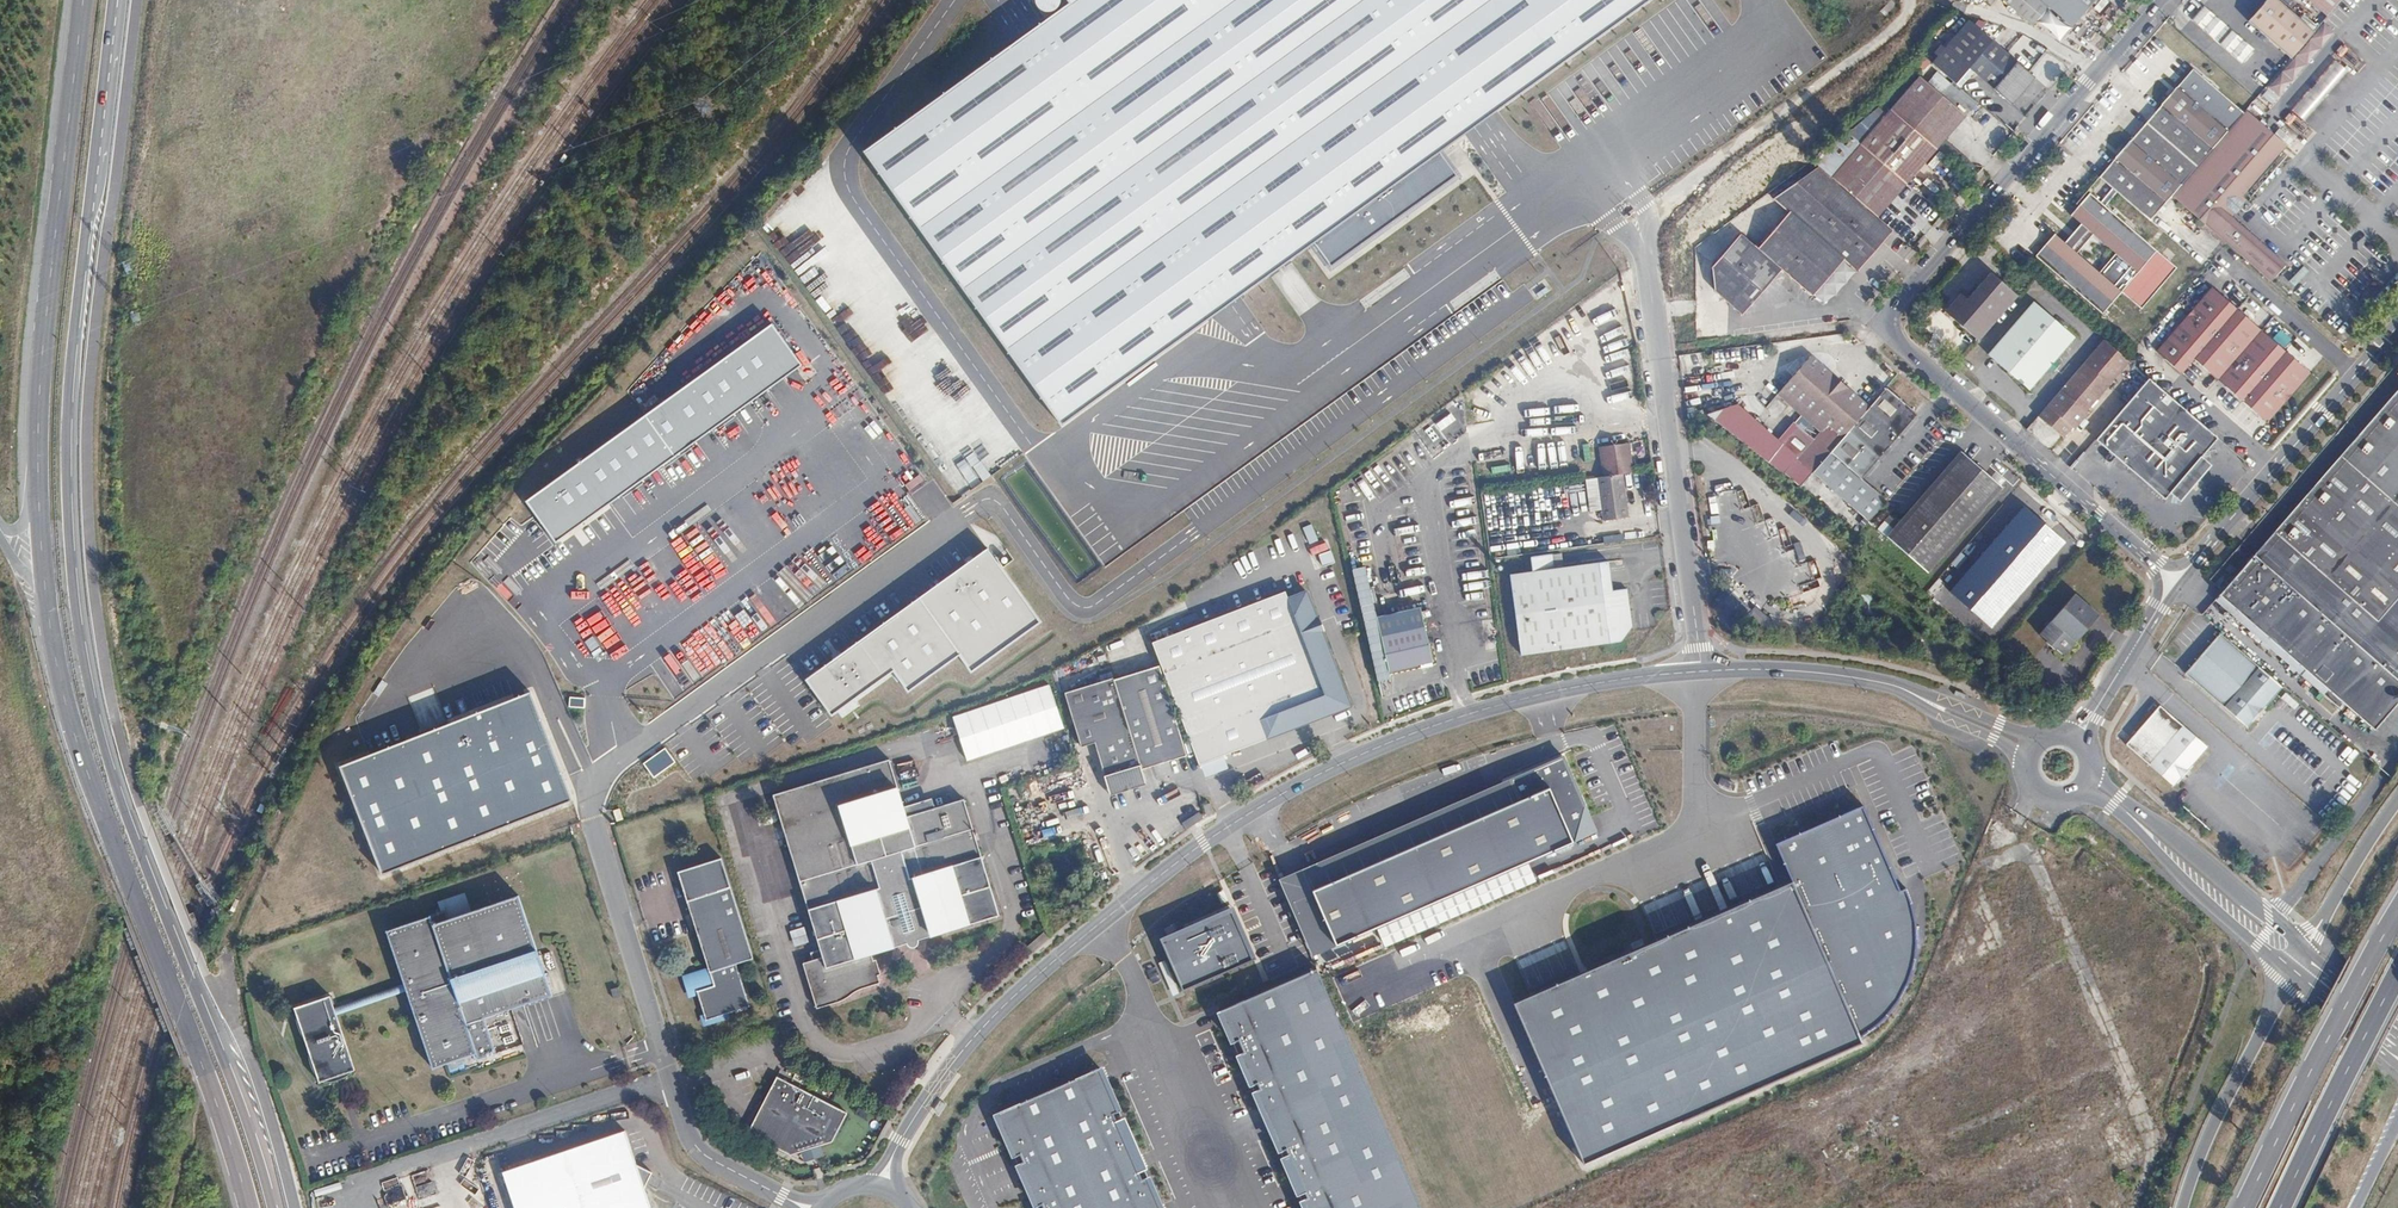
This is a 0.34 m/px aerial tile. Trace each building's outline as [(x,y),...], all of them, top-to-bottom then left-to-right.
[(1062,432),(1479,128),(1658,0),(1058,0),(1066,11),(864,159),(1062,432)] [(2051,14),(2074,35),(2104,0),(2004,0),(2002,2),(2035,32),(2051,14)] [(2315,35),(2273,0),(2270,0),(2248,26),(2290,63),(2315,35)] [(2328,21),(2346,0),(2303,0),(2328,21)] [(2196,24),(2218,42),(2225,33),(2204,14),(2196,24)] [(1975,25),(1940,64),(1964,85),(1976,72),(2017,109),(2040,82),(1975,25)] [(2216,44),(2221,49),(2223,47),(2231,37),(2232,36),(2227,31),(2225,33),(2218,42),(2216,44)] [(2231,37),(2223,47),(2245,65),(2252,56),(2231,37)] [(2338,60),(2320,81),(2330,91),(2350,70),(2338,60)] [(2196,73),(2100,179),(2111,189),(2124,200),(2151,223),(2176,195),(2250,111),(2247,109),(2243,113),(2196,73)] [(1835,178),(1881,218),(1969,117),(1923,77),(1835,178)] [(2320,81),(2313,87),(2325,97),(2330,91),(2320,81)] [(2270,87),(2250,111),(2261,120),(2281,97),(2270,87)] [(2325,97),(2313,87),(2294,108),(2306,119),(2325,97)] [(2288,145),(2287,142),(2285,141),(2276,133),(2261,120),(2250,111),(2176,195),(2271,279),(2287,263),(2234,213),(2248,198),(2245,195),(2288,145)] [(2276,133),(2285,141),(2295,129),(2286,122),(2276,133)] [(1823,168),(1775,200),(1792,214),(1849,261),(1862,271),(1898,233),(1881,218),(1835,178),(1823,168)] [(2056,233),(2039,254),(2102,313),(2158,252),(2114,212),(2124,200),(2111,189),(2101,201),(2093,193),(2073,215),(2085,223),(2067,243),(2056,233)] [(1815,298),(1846,263),(1849,261),(1792,214),(1761,250),(1744,237),(1716,267),(1717,292),(1745,318),(1787,273),(1815,298)] [(817,222),(782,252),(793,264),(828,233),(817,222)] [(2158,252),(2122,292),(2142,310),(2179,270),(2158,252)] [(1859,274),(1862,271),(1849,261),(1846,263),(1859,274)] [(1945,312),(1980,341),(2018,297),(1992,273),(1969,298),(1962,293),(1945,312)] [(2270,422),(2312,373),(2214,288),(2158,351),(2183,374),(2197,359),(2270,422)] [(2057,361),(2075,339),(2035,304),(1990,355),(2029,390),(2047,370),(2054,375),(2062,365),(2057,361)] [(767,315),(522,496),(553,541),(798,364),(767,315)] [(2271,336),(2284,346),(2290,339),(2278,329),(2271,336)] [(1804,458),(1820,472),(1895,388),(1890,384),(1873,403),(1815,352),(1791,382),(1836,420),(1804,458)] [(2087,364),(2041,416),(2065,437),(2075,427),(2077,429),(2090,413),(2087,410),(2089,408),(2090,409),(2111,385),(2087,364)] [(2151,380),(2097,440),(2165,499),(2181,481),(2185,485),(2183,488),(2186,490),(2198,476),(2196,474),(2194,476),(2189,472),(2218,440),(2151,380)] [(1895,388),(1820,472),(1874,517),(1891,497),(1866,475),(1921,410),(1895,388)] [(2214,602),(2337,709),(2341,704),(2371,731),(2395,704),(2397,707),(2397,395),(2254,558),(2241,547),(2234,556),(2246,567),(2214,602)] [(759,405),(766,417),(777,411),(769,398),(759,405)] [(1387,474),(1395,469),(1397,473),(1413,462),(1399,443),(1376,459),(1387,474)] [(1630,476),(1638,475),(1633,445),(1605,450),(1608,479),(1630,476)] [(1967,450),(1905,521),(1893,535),(1933,570),(2006,486),(1967,450)] [(1608,479),(1605,479),(1611,524),(1635,521),(1630,476),(1608,479)] [(1995,624),(2068,540),(2028,506),(1954,590),(1995,624)] [(1893,535),(1905,521),(1897,514),(1884,527),(1893,535)] [(1307,543),(1315,541),(1310,524),(1302,527),(1307,543)] [(1317,566),(1333,561),(1327,541),(1311,546),(1317,566)] [(971,673),(1043,623),(987,545),(805,677),(832,716),(893,671),(910,692),(958,652),(971,673)] [(1537,558),(1538,571),(1559,568),(1557,555),(1537,558)] [(1559,568),(1538,571),(1515,574),(1527,652),(1624,637),(1636,624),(1632,588),(1616,590),(1612,560),(1559,568)] [(1213,738),(1217,747),(1346,699),(1335,665),(1330,668),(1299,582),(1283,588),(1280,582),(1146,631),(1188,748),(1213,738)] [(1752,582),(1741,594),(1751,602),(1762,591),(1752,582)] [(2070,656),(2107,614),(2082,593),(2045,634),(2051,639),(2050,642),(2060,650),(2061,648),(2070,656)] [(1763,626),(1768,617),(1751,607),(1745,616),(1763,626)] [(1376,635),(1383,669),(1426,661),(1420,627),(1376,635)] [(2249,729),(2284,689),(2224,636),(2190,676),(2249,729)] [(1090,731),(1100,766),(1105,780),(1134,772),(1130,755),(1105,667),(1059,681),(1075,735),(1090,731)] [(336,756),(380,870),(570,797),(529,680),(336,756)] [(946,714),(960,761),(1062,732),(1049,685),(946,714)] [(586,698),(570,697),(569,707),(585,708),(586,698)] [(2211,750),(2162,708),(2128,746),(2175,787),(2211,750)] [(1191,756),(1217,747),(1213,738),(1188,748),(1191,756)] [(948,747),(945,739),(929,744),(931,753),(948,747)] [(929,754),(925,746),(912,750),(915,758),(929,754)] [(665,748),(643,763),(654,778),(676,762),(665,748)] [(1105,780),(1100,766),(1096,767),(1102,787),(1142,774),(1135,754),(1130,755),(1134,772),(1105,780)] [(897,826),(879,767),(765,803),(812,958),(800,962),(802,969),(793,973),(808,1019),(830,1013),(831,1011),(853,1001),(852,999),(869,994),(868,985),(872,983),(869,972),(865,973),(861,964),(887,956),(886,954),(899,949),(902,958),(907,958),(910,956),(911,951),(910,946),(922,942),(923,945),(991,923),(955,808),(897,826)] [(1552,787),(1315,891),(1340,947),(1577,843),(1552,787)] [(1196,792),(1199,807),(1206,803),(1203,790),(1196,792)] [(1189,813),(1194,810),(1189,800),(1171,811),(1178,821),(1189,813)] [(1865,804),(1777,842),(1795,878),(1860,1035),(1880,1022),(1908,986),(1916,957),(1914,918),(1865,804)] [(2035,824),(2043,813),(2033,808),(2026,818),(2035,824)] [(1196,813),(1179,822),(1183,828),(1199,819),(1196,813)] [(707,1020),(723,1015),(751,1008),(737,964),(753,959),(722,858),(677,872),(709,968),(712,978),(714,986),(698,991),(699,996),(705,1015),(707,1020)] [(1795,878),(1512,999),(1584,1161),(1864,1044),(1860,1035),(1795,878)] [(2004,932),(1997,899),(1985,902),(1992,934),(2004,932)] [(510,904),(459,921),(441,927),(437,919),(432,921),(376,939),(395,992),(323,1016),(319,1005),(282,1017),(310,1093),(322,1088),(321,1083),(332,1078),(334,1084),(345,1080),(326,1025),(397,1000),(424,1077),(465,1063),(467,1068),(514,1053),(502,1018),(543,1004),(510,904)] [(441,927),(459,921),(454,910),(430,917),(432,921),(437,919),(441,927)] [(1166,942),(1188,999),(1263,969),(1239,912),(1166,942)] [(787,930),(791,945),(804,942),(800,927),(787,930)] [(1031,953),(1046,939),(1040,932),(1024,946),(1031,953)] [(712,978),(709,968),(682,976),(688,998),(699,996),(698,991),(714,986),(712,978)] [(1226,1024),(1305,1207),(1424,1207),(1326,978),(1226,1024)] [(612,1008),(608,997),(599,999),(603,1011),(612,1008)] [(726,1021),(723,1015),(707,1020),(705,1015),(700,1016),(703,1027),(726,1021)] [(1101,1062),(992,1108),(1036,1207),(1164,1207),(1101,1062)] [(322,1088),(334,1084),(332,1078),(321,1083),(322,1088)] [(830,1117),(759,1083),(730,1138),(775,1161),(814,1151),(830,1117)] [(487,1183),(496,1207),(632,1207),(629,1200),(638,1183),(621,1175),(610,1141),(487,1183)] [(387,1204),(406,1199),(402,1185),(384,1189),(387,1204)]
